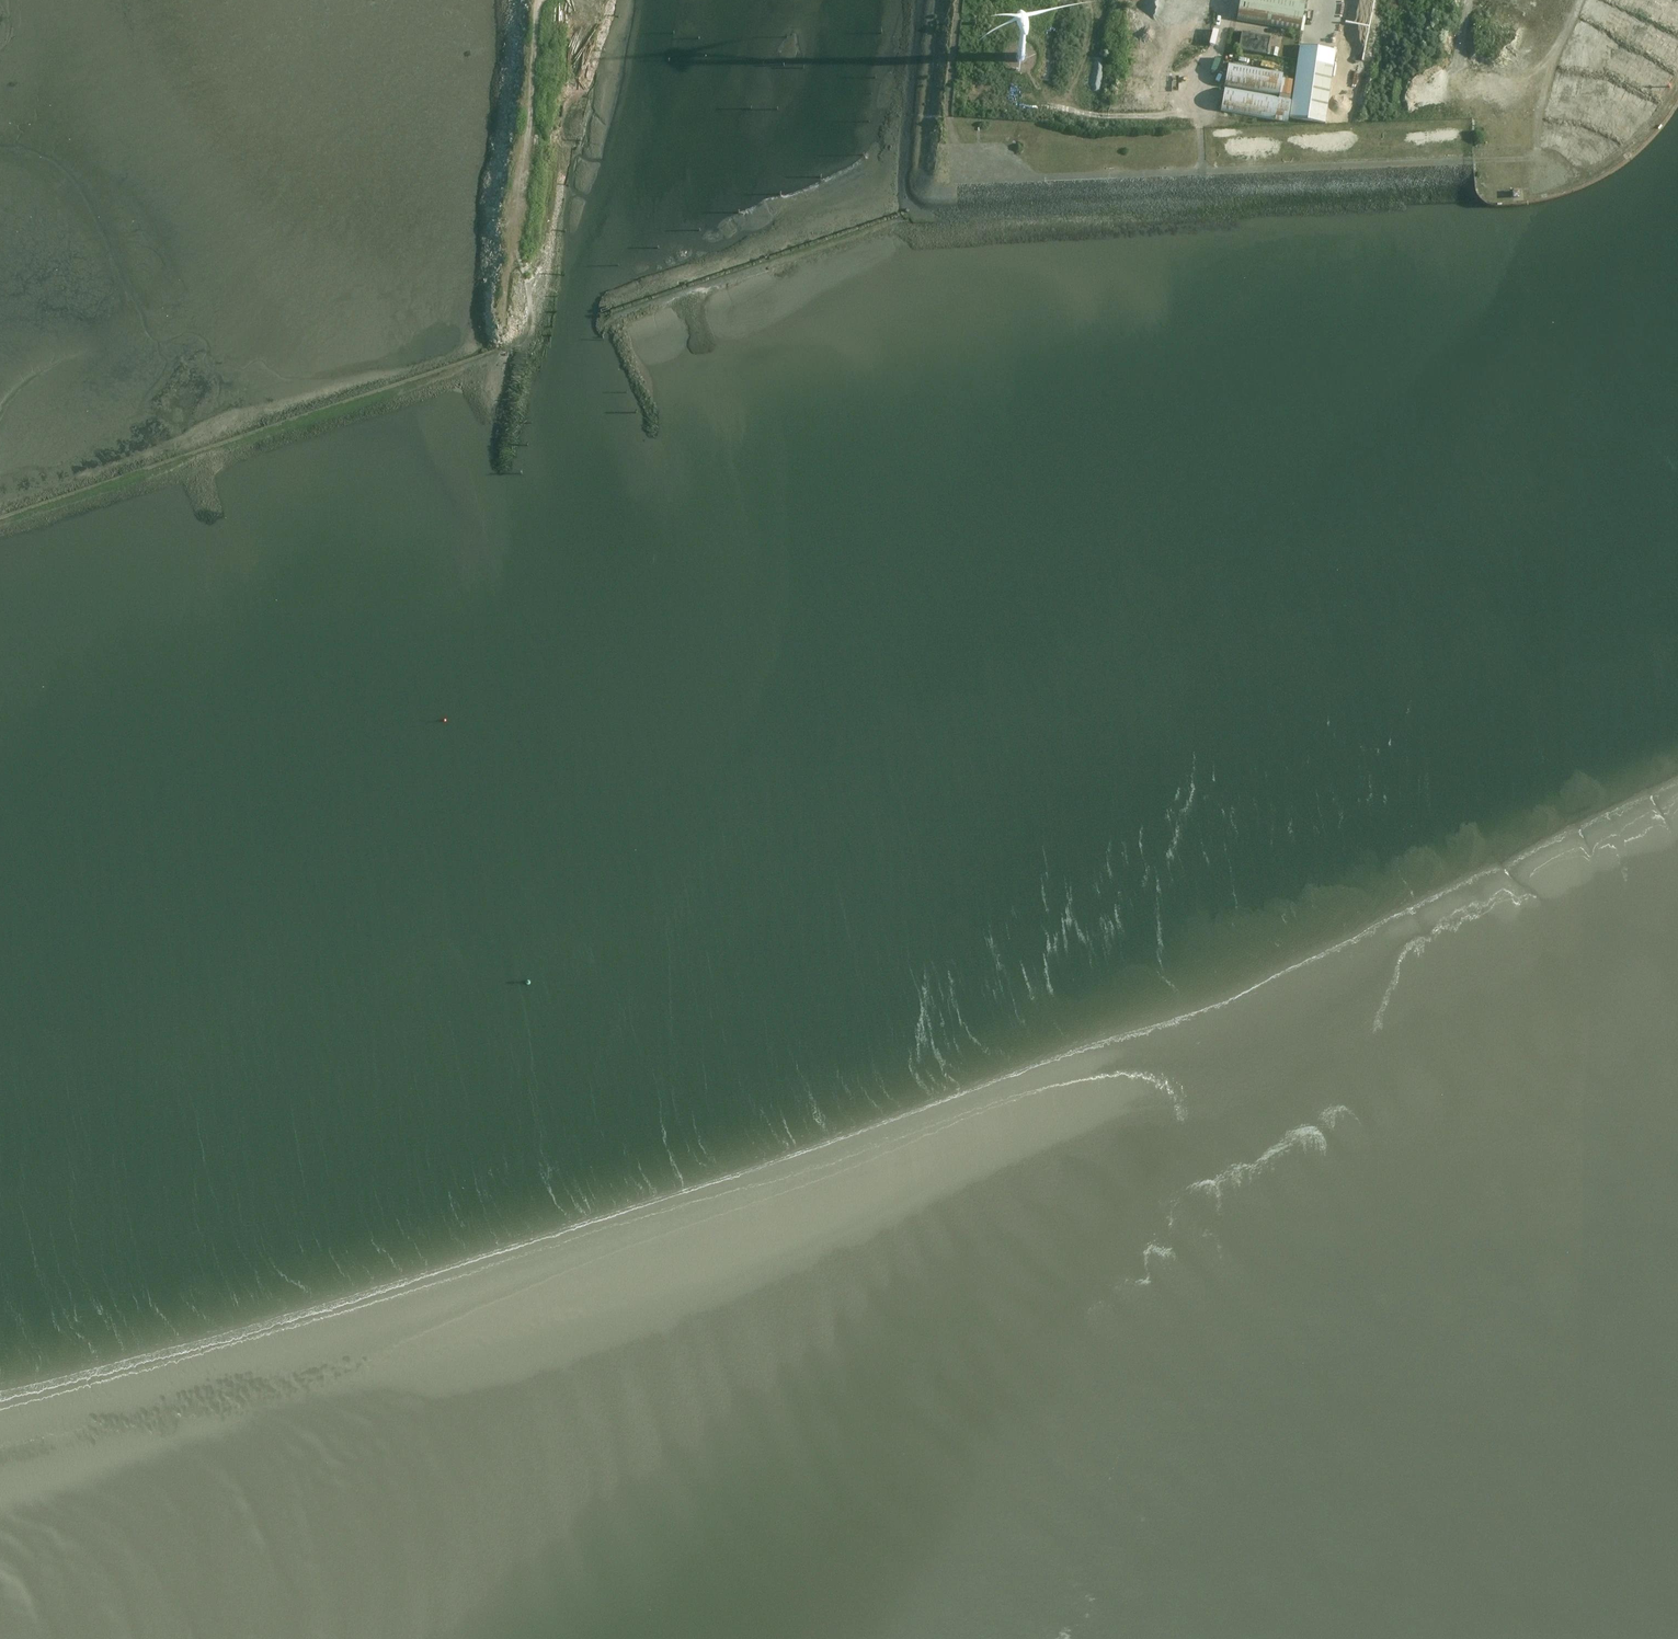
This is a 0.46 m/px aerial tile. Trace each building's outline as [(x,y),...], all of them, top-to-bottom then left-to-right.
[(1235,18),(1302,30),(1307,0),(1238,0),(1235,18)] [(1267,36),(1237,31),(1234,48),(1264,53),(1267,36)] [(1275,48),(1267,46),(1265,55),(1273,56),(1275,48)] [(1333,63),(1297,58),(1290,119),(1326,123),(1333,63)] [(1281,73),(1225,63),(1221,85),(1276,95),(1279,78),(1281,73)] [(1187,76),(1199,69),(1196,64),(1184,72),(1187,76)] [(1278,97),(1221,87),(1217,110),(1286,121),(1290,97),(1288,96),(1291,80),(1279,78),(1276,95),(1278,95),(1278,97)]
